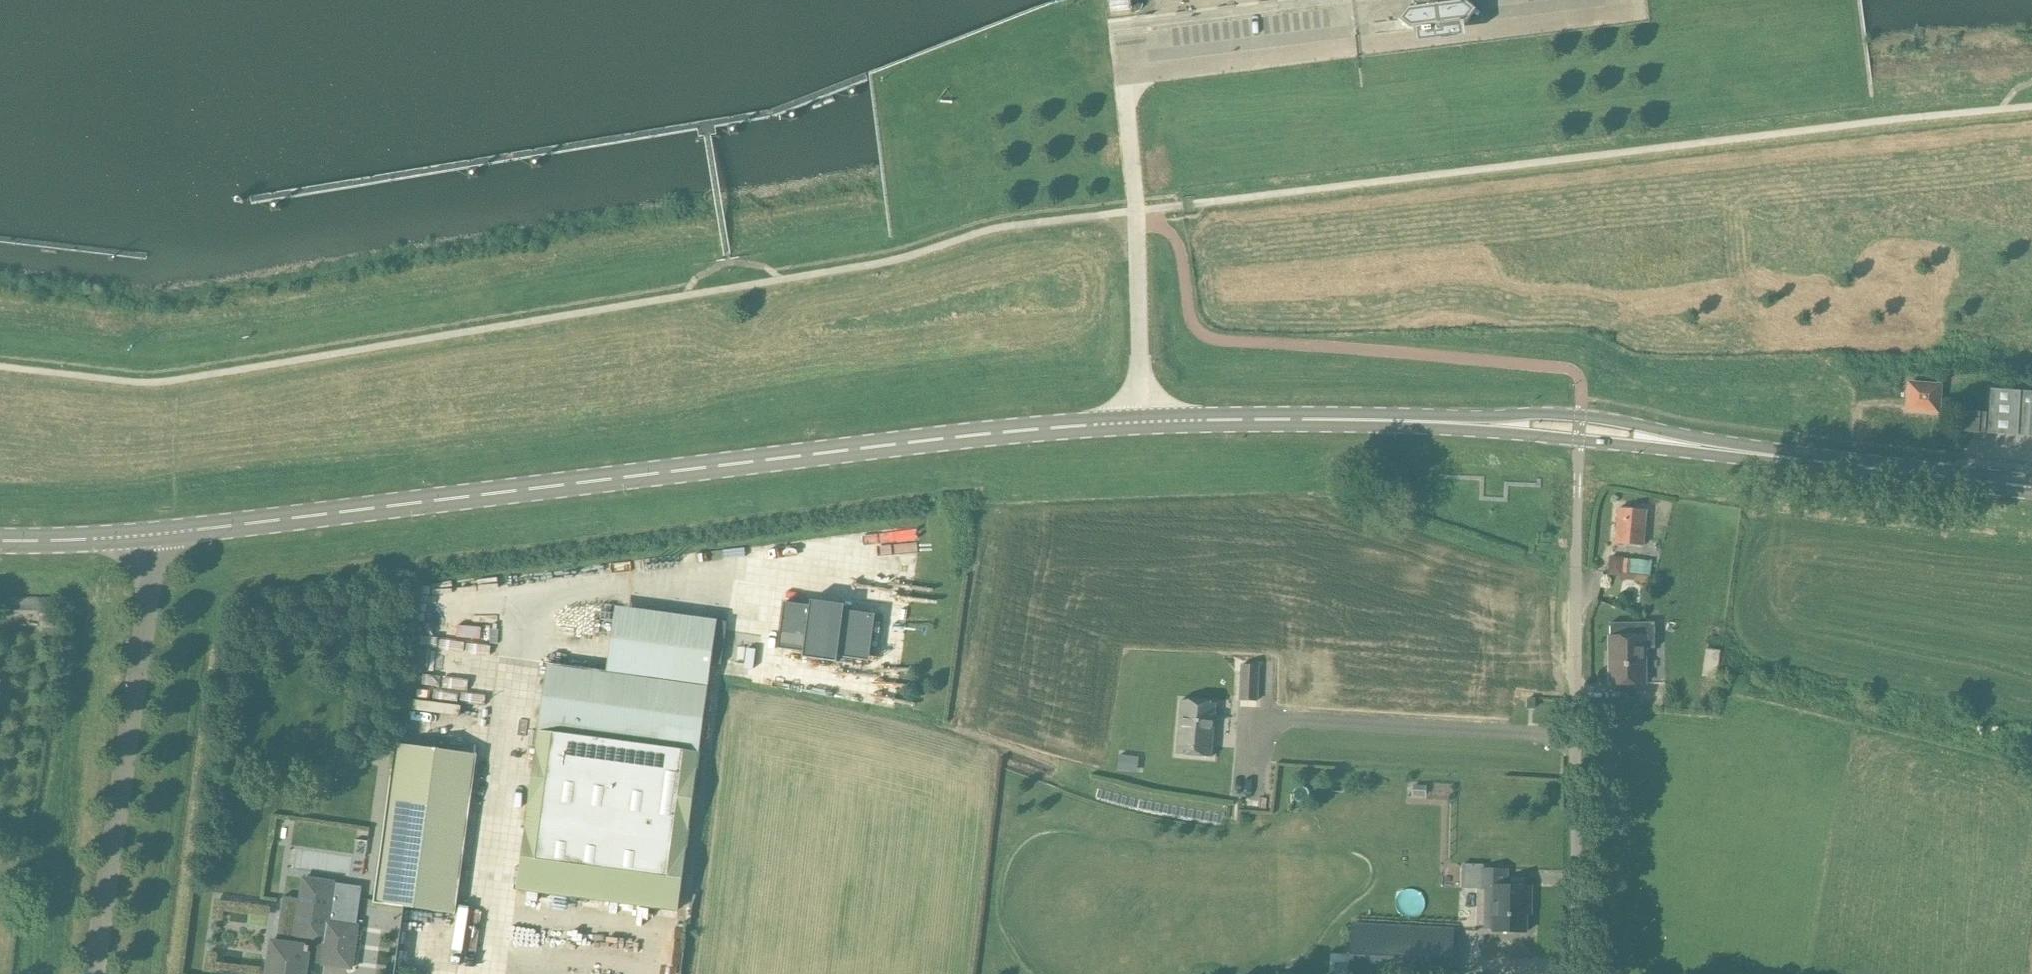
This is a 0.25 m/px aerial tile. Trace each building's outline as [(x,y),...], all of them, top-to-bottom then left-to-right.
[(1112,12),(1136,8),(1136,12),(1138,11),(1139,11),(1140,10),(1141,9),(1142,8),(1143,7),(1143,6),(1143,4),(1143,0),(1110,0),(1112,12)] [(1409,8),(1420,18),(1423,17),(1425,32),(1476,26),(1473,11),(1477,10),(1485,0),(1415,0),(1409,8)] [(1940,386),(1909,384),(1907,410),(1937,413),(1940,386)] [(1992,390),(1989,432),(2031,435),(2031,393),(1992,390)] [(1966,413),(1964,431),(1974,431),(1976,431),(1982,432),(1983,432),(1983,431),(1985,414),(1966,413)] [(1646,510),(1619,508),(1616,544),(1643,546),(1644,530),(1646,510)] [(1620,580),(1635,581),(1635,575),(1622,574),(1623,559),(1623,557),(1610,556),(1608,575),(1620,576),(1620,580)] [(1635,575),(1635,581),(1647,582),(1647,576),(1650,577),(1651,561),(1623,559),(1622,574),(1635,575)] [(811,600),(810,606),(784,602),(778,648),(804,652),(803,657),(837,662),(838,656),(869,661),(875,615),(844,610),(845,605),(811,600)] [(579,630),(603,634),(605,621),(581,617),(579,630)] [(678,912),(700,746),(706,704),(711,663),(721,665),(726,631),(716,629),(717,621),(716,620),(713,638),(614,624),(606,673),(547,665),(538,730),(517,890),(528,892),(527,899),(554,903),(555,895),(678,912)] [(1610,637),(1609,637),(1610,651),(1612,651),(1612,659),(1610,659),(1610,684),(1630,684),(1645,684),(1645,649),(1655,649),(1655,622),(1610,623),(1610,637)] [(1720,665),(1703,663),(1701,677),(1718,679),(1720,665)] [(1258,665),(1242,665),(1240,701),(1256,701),(1258,665)] [(1216,703),(1181,700),(1177,754),(1211,757),(1216,703)] [(706,704),(700,746),(711,748),(716,706),(706,704)] [(390,905),(397,906),(429,910),(454,914),(476,755),(414,746),(398,744),(376,903),(390,905)] [(1121,755),(1119,770),(1135,772),(1137,757),(1121,755)] [(1413,785),(1413,796),(1425,796),(1426,785),(1413,785)] [(1507,870),(1482,869),(1482,889),(1484,889),(1483,929),(1492,929),(1492,932),(1526,932),(1527,905),(1531,905),(1531,886),(1507,886),(1507,870)] [(267,973),(306,973),(308,962),(352,968),(357,926),(362,886),(304,878),(298,917),(281,914),(277,942),(272,941),(267,973)] [(1351,938),(1349,973),(1452,973),(1453,943),(1351,938)]
